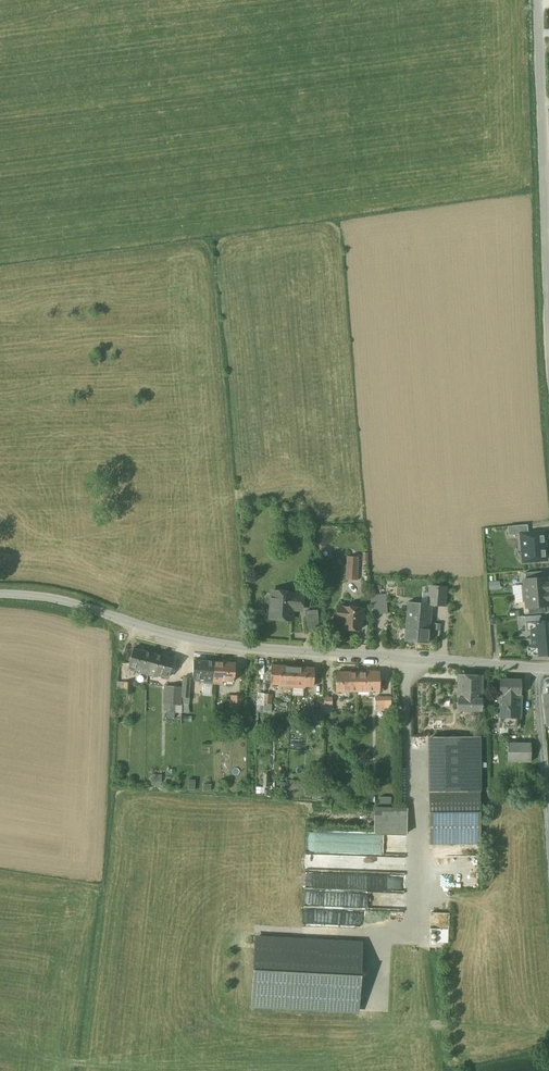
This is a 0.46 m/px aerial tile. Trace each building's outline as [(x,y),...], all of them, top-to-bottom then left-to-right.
[(527,525),(508,526),(509,535),(522,534),(528,533),(527,525)] [(528,533),(522,534),(524,562),(545,560),(545,558),(547,556),(546,552),(545,550),(544,542),(545,540),(545,535),(543,534),(543,532),(528,533)] [(359,557),(347,557),(346,579),(357,580),(359,557)] [(545,571),(525,573),(526,579),(545,578),(545,571)] [(524,579),(525,593),(548,591),(548,590),(548,583),(547,577),(545,578),(526,579),(524,579)] [(447,587),(429,585),(428,604),(432,604),(432,605),(445,606),(447,587)] [(293,592),(272,591),(270,619),(291,620),(292,609),(302,610),(303,595),(293,594),(293,592)] [(525,593),(526,608),(548,606),(548,592),(548,591),(525,593)] [(386,595),(371,596),(372,614),(388,613),(386,595)] [(428,604),(408,602),(405,641),(428,643),(432,605),(432,604),(428,604)] [(548,606),(528,607),(529,614),(548,612),(548,606)] [(363,609),(338,607),(337,619),(343,619),(343,628),(360,630),(361,619),(363,620),(363,609)] [(318,612),(305,613),(307,631),(319,630),(318,612)] [(536,622),(537,630),(531,630),(532,631),(532,639),(548,637),(548,621),(536,622)] [(536,622),(525,623),(526,632),(532,631),(531,630),(537,630),(536,622)] [(532,639),(533,646),(533,647),(538,646),(539,655),(548,654),(548,637),(532,639)] [(538,646),(533,647),(533,646),(527,647),(528,655),(534,655),(539,655),(538,646)] [(153,654),(133,649),(128,666),(140,669),(139,672),(148,674),(153,654)] [(173,659),(153,654),(148,674),(157,677),(158,673),(169,676),(173,659)] [(215,662),(194,660),(192,678),(204,679),(204,682),(213,683),(215,662)] [(236,663),(215,662),(213,683),(222,684),(223,680),(234,681),(236,663)] [(293,667),(272,666),(271,684),(279,684),(279,686),(292,686),(293,667)] [(315,668),(293,667),(292,686),(305,687),(305,686),(313,686),(315,668)] [(379,691),(379,672),(357,673),(357,691),(379,691)] [(357,673),(336,673),(336,691),(357,691),(357,673)] [(482,676),(458,675),(457,710),(481,711),(482,676)] [(190,678),(183,677),(182,687),(182,697),(189,697),(190,678)] [(521,679),(499,679),(499,694),(499,695),(521,695),(521,679)] [(132,682),(118,682),(118,694),(132,694),(132,682)] [(182,687),(166,686),(165,703),(175,704),(181,704),(182,697),(182,687)] [(272,695),(264,694),(263,704),(272,705),(272,695)] [(243,695),(232,695),(231,710),(243,711),(243,695)] [(521,695),(499,695),(498,728),(520,728),(521,695)] [(391,719),(391,697),(385,697),(385,704),(375,704),(375,711),(385,711),(385,719),(391,719)] [(324,710),(312,710),(312,722),(323,722),(324,710)] [(480,736),(429,737),(430,791),(480,791),(480,736)] [(531,743),(508,743),(508,762),(531,762),(531,743)] [(480,791),(430,791),(430,845),(481,844),(480,791)] [(392,805),(393,796),(381,796),(381,805),(392,805)] [(394,807),(375,807),(374,833),(406,834),(407,806),(394,806),(394,807)] [(306,850),(322,850),(322,833),(307,832),(306,850)] [(449,928),(450,912),(432,912),(431,928),(449,928)] [(361,942),(256,937),(253,1005),(357,1011),(360,964),(361,942)]
